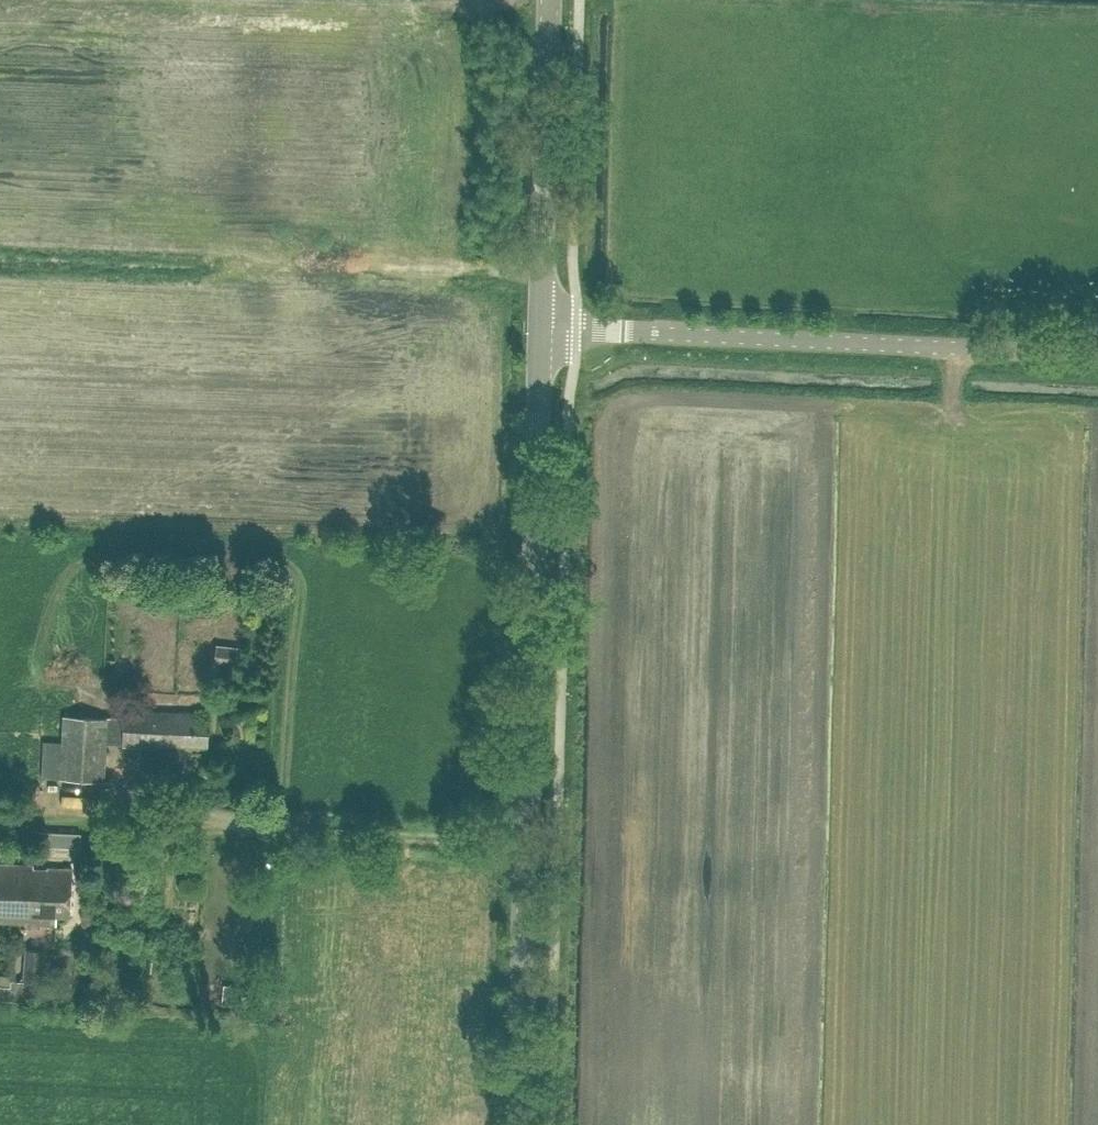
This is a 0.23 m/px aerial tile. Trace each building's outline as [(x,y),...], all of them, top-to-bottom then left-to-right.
[(153,677),(153,659),(127,658),(127,676),(153,677)] [(75,716),(62,716),(61,740),(43,739),(41,776),(73,777),(105,779),(107,742),(136,744),(136,746),(156,747),(156,743),(206,745),(208,712),(126,708),(126,719),(75,716)] [(70,915),(71,869),(32,867),(32,864),(0,863),(0,921),(55,924),(55,915),(70,915)] [(23,977),(22,979),(33,980),(42,981),(46,950),(25,948),(23,977)] [(33,980),(22,979),(23,977),(9,976),(10,973),(0,973),(0,997),(32,999),(33,980)]
